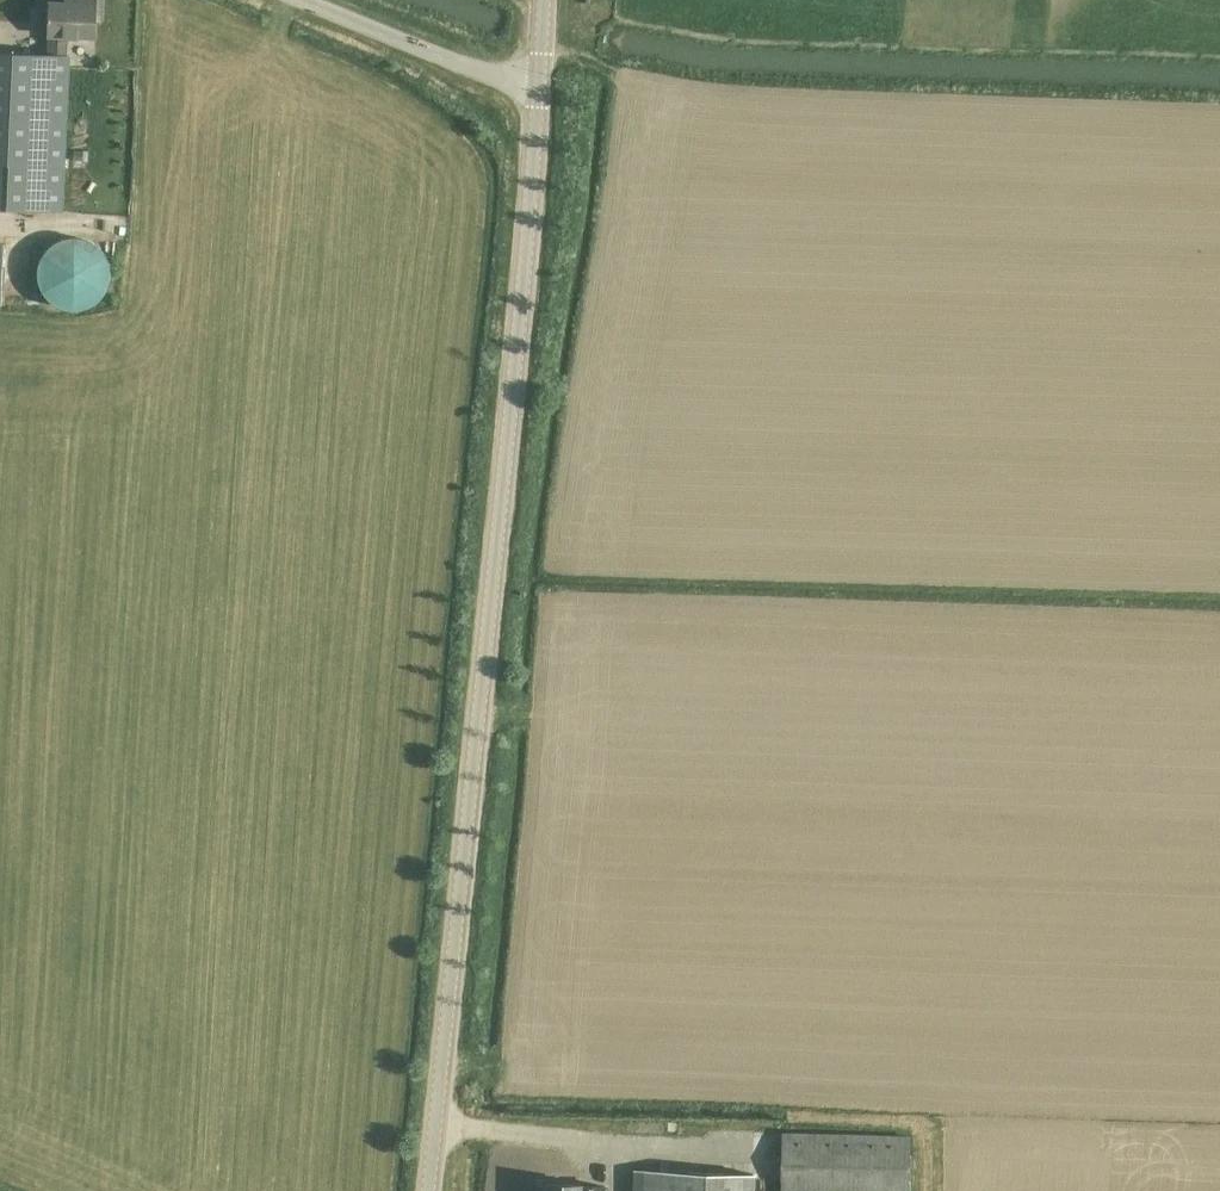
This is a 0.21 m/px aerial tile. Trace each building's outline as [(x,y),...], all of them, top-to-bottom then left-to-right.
[(37,210),(61,211),(68,56),(66,56),(67,37),(94,38),(95,20),(100,21),(101,0),(77,0),(77,3),(64,3),(50,2),(49,36),(50,36),(49,55),(0,53),(0,208),(37,210)] [(89,239),(72,237),(66,237),(58,241),(50,245),(42,255),(38,266),(37,277),(41,289),(49,300),(57,305),(65,308),(76,310),(88,307),(99,301),(107,292),(111,280),(111,271),(108,259),(102,250),(95,243),(89,239)] [(783,1134),(782,1190),(907,1190),(909,1137),(783,1134)] [(634,1190),(754,1190),(754,1174),(734,1174),(635,1170),(634,1190)]
